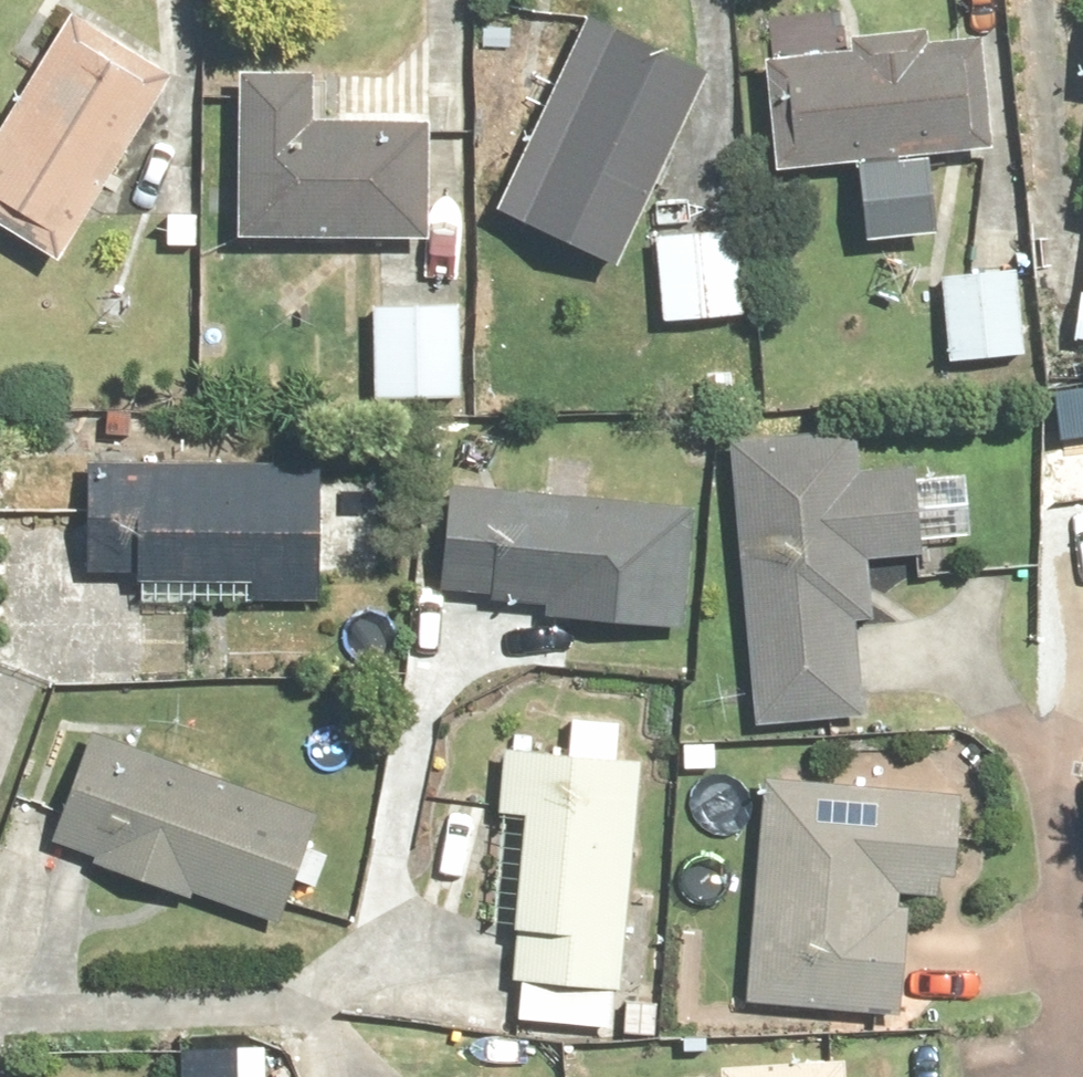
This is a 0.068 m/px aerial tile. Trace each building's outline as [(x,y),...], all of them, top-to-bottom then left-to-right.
[(584,2),(478,200),(608,269),(714,72),(584,2)] [(0,109),(0,232),(40,259),(167,69),(70,5),(0,109)] [(755,47),(758,163),(959,158),(956,41),(755,47)] [(321,76),(220,73),(215,233),(429,239),(432,119),(320,116),(321,76)] [(734,227),(646,229),(648,320),(736,318),(734,227)] [(1068,339),(1082,341),(1082,230),(1078,230),(1068,339)] [(1013,265),(932,269),(937,361),(1018,357),(1013,265)] [(367,303),(365,394),(455,396),(458,305),(367,303)] [(844,421),(724,428),(743,726),(865,719),(855,556),(969,549),(963,457),(847,465),(844,421)] [(312,461),(67,456),(65,572),(126,573),(126,600),(309,604),(312,461)] [(692,497),(434,477),(426,590),(537,598),(536,616),(683,627),(692,497)] [(309,811),(40,715),(7,804),(46,818),(36,846),(266,929),(309,811)] [(637,748),(493,741),(484,934),(501,935),(497,1022),(623,1028),(637,748)] [(754,773),(735,1002),(893,1015),(902,896),(939,899),(948,789),(754,773)] [(844,1054),(706,1059),(707,1076),(845,1076),(844,1054)]
